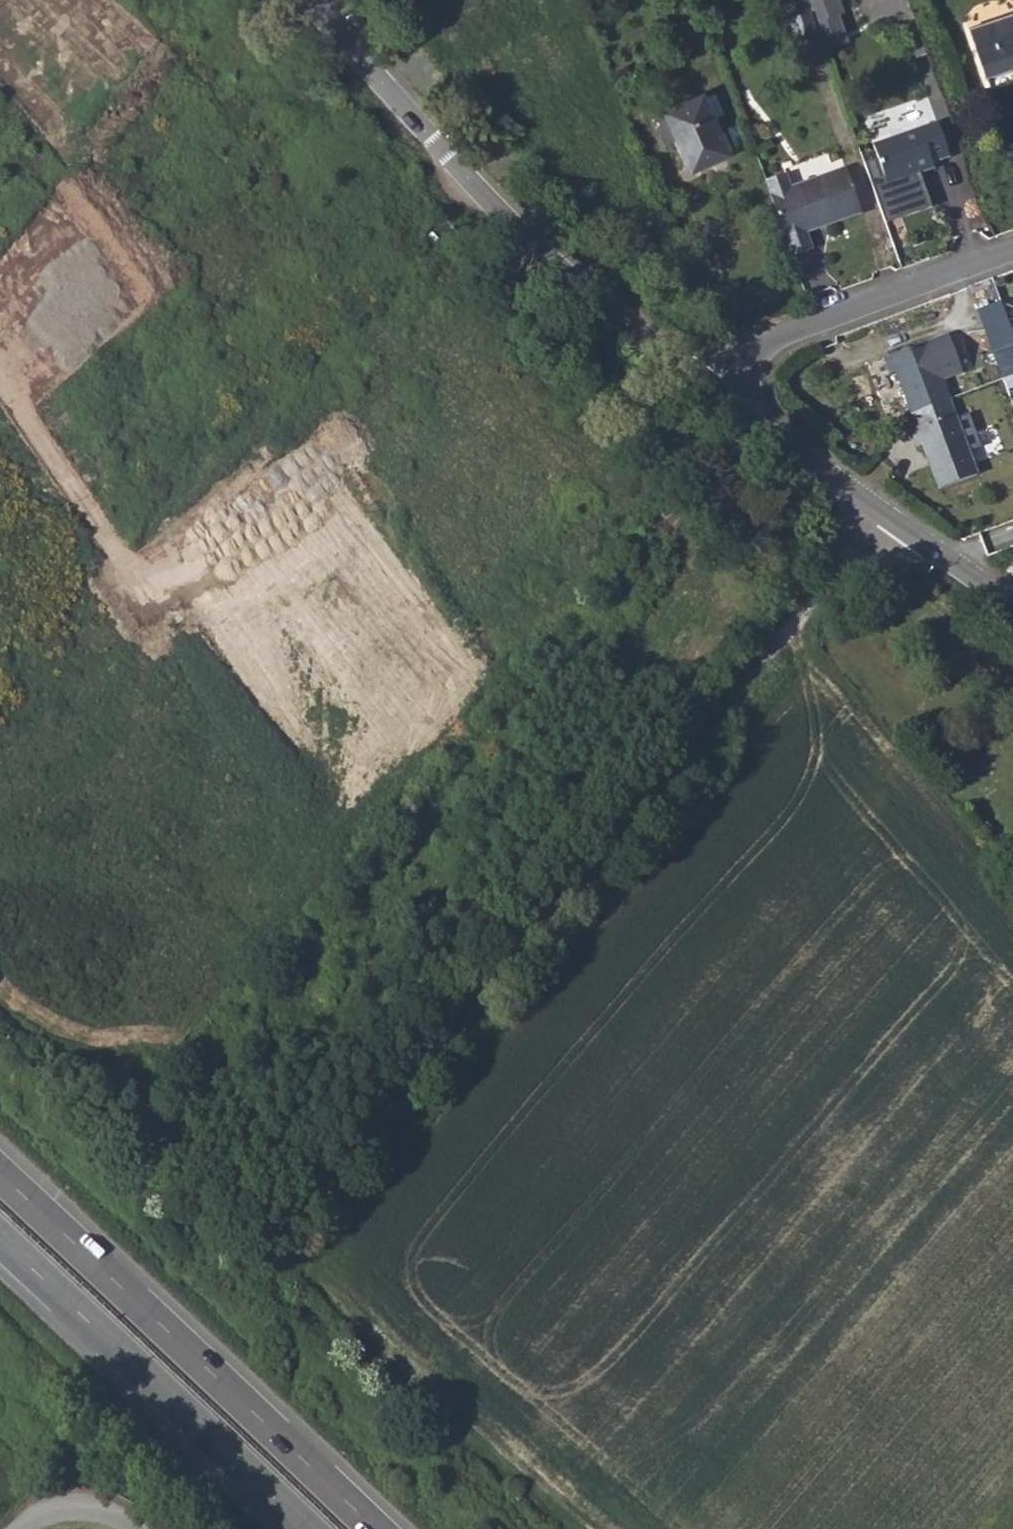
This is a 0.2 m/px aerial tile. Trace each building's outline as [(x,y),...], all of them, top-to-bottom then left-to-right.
[(806,0),(798,0),(785,4),(803,57),(824,50),(806,0)] [(824,50),(848,41),(839,13),(843,11),(839,0),(806,0),(824,50)] [(1010,70),(1007,63),(1012,61),(1012,14),(969,28),(986,78),(1010,70)] [(729,153),(703,95),(666,112),(692,170),(729,153)] [(891,139),(890,134),(871,140),(899,217),(933,206),(923,172),(934,168),(932,164),(950,157),(938,122),(891,139)] [(786,174),(766,181),(792,256),(813,249),(807,233),(806,229),(826,221),(828,226),(862,214),(846,168),(791,187),(786,174)] [(429,244),(437,237),(429,231),(422,237),(429,244)] [(976,311),(1001,377),(1012,373),(1012,334),(1001,301),(976,311)] [(949,400),(943,380),(962,373),(948,334),(884,358),(890,373),(896,371),(912,414),(949,400)] [(957,420),(949,400),(912,414),(917,428),(911,430),(918,447),(923,445),(940,489),(978,475),(969,452),(980,447),(969,415),(957,420)]
